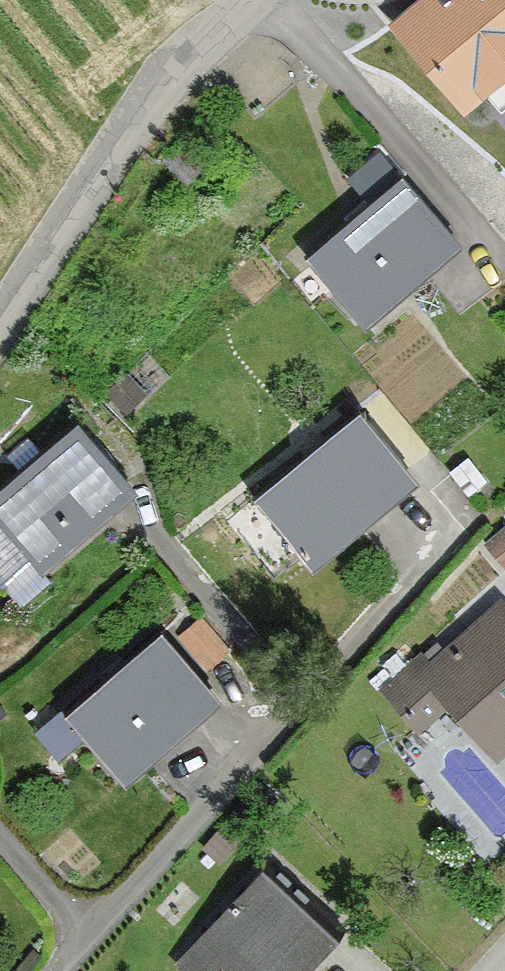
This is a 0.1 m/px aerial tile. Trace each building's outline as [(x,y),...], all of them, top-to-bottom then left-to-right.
[(504,68),(504,0),(430,0),(400,24),(465,101),(504,68)] [(402,176),(307,256),(357,314),(395,281),(403,291),(459,243),(402,176)] [(256,497),(282,528),(254,551),(275,576),(301,553),(313,568),(416,480),(359,412),(256,497)] [(135,489),(78,421),(0,488),(0,582),(3,586),(33,560),(41,570),(135,489)] [(458,614),(474,631),(431,669),(421,657),(385,690),(418,727),(451,697),(499,750),(504,744),(504,573),(458,614)] [(161,632),(67,713),(126,781),(219,699),(161,632)] [(271,861),(179,962),(189,970),(211,970),(221,960),(233,970),(303,970),(344,927),(271,861)]
